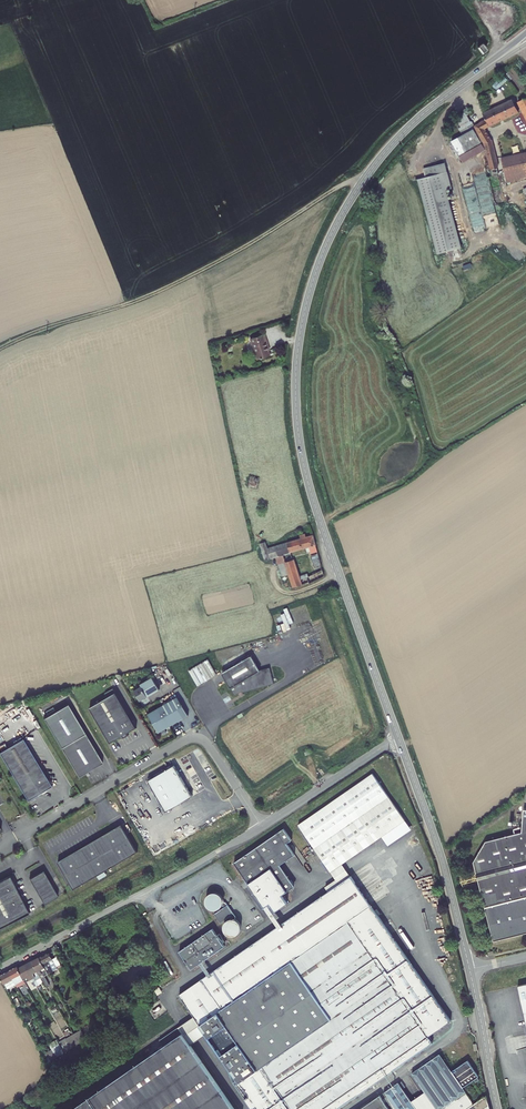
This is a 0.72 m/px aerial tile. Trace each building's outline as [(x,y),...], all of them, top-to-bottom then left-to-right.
[(483,43),(478,47),(483,53),(487,50),(487,48),(483,43)] [(513,68),(509,63),(484,87),(487,91),(485,93),(486,95),(513,68)] [(518,103),(525,99),(525,94),(516,99),(518,103)] [(511,101),(481,113),(483,119),(486,125),(516,112),(511,101)] [(470,120),(466,111),(457,116),(461,124),(470,120)] [(472,125),(473,126),(483,143),(484,148),(489,174),(498,172),(496,166),(491,139),(483,126),(480,121),(472,125)] [(449,136),(459,157),(484,148),(483,143),(473,126),(449,136)] [(525,167),(525,159),(502,164),(504,173),(525,167)] [(504,173),(506,181),(525,176),(525,167),(504,173)] [(447,172),(419,178),(434,249),(462,243),(447,172)] [(487,228),(501,223),(495,206),(494,206),(492,199),(490,200),(490,201),(486,202),(486,204),(478,207),(477,204),(473,205),(472,200),(470,195),(466,197),(468,203),(473,222),(484,218),(487,228)] [(261,341),(263,341),(260,333),(246,337),(253,359),(265,355),(264,350),(261,341)] [(322,568),(314,570),(301,576),(300,573),(297,573),(290,551),(307,546),(313,566),(320,563),(311,535),(304,536),(303,533),(298,534),(299,538),(286,541),(289,551),(277,555),(279,561),(285,559),(287,565),(290,572),(292,580),(294,585),(294,586),(307,581),(308,583),(324,574),(322,568)] [(290,572),(287,565),(281,567),(283,574),(290,572)] [(251,656),(222,673),(235,696),(242,691),(243,693),(274,684),(270,668),(260,671),(251,656)] [(142,687),(134,691),(140,701),(160,690),(152,678),(141,685),(142,687)] [(89,708),(110,744),(123,736),(124,738),(129,735),(128,734),(137,728),(113,688),(105,693),(107,698),(89,708)] [(148,715),(159,733),(189,715),(178,697),(148,715)] [(61,747),(85,733),(75,716),(51,730),(61,747)] [(23,734),(29,729),(25,725),(15,732),(20,739),(24,735),(23,734)] [(61,747),(78,777),(103,762),(85,733),(61,747)] [(27,800),(51,785),(22,738),(0,751),(0,756),(27,800)] [(174,766),(148,781),(166,812),(192,797),(174,766)] [(395,832),(360,781),(297,825),(332,875),(344,867),(395,832)] [(492,942),(525,933),(525,812),(522,811),(521,834),(484,843),(473,863),(492,942)] [(102,838),(58,863),(74,891),(98,878),(105,873),(138,855),(123,827),(102,838)] [(235,864),(268,911),(272,908),(276,914),(277,915),(291,906),(285,898),(298,889),(283,867),(297,858),(289,846),(293,843),(284,829),(235,864)] [(352,879),(344,867),(332,875),(336,881),(326,888),(330,894),(352,879)] [(30,879),(44,905),(58,897),(44,871),(30,879)] [(17,919),(29,913),(10,876),(0,881),(0,927),(17,919)] [(370,906),(352,879),(330,894),(284,925),(283,926),(280,929),(196,987),(180,998),(201,1028),(208,1037),(251,1100),(257,1108),(340,1108),(434,1043),(430,1037),(451,1022),(370,906)] [(221,923),(237,913),(222,891),(210,898),(219,911),(215,913),(221,923)] [(272,908),(268,911),(272,917),(276,914),(272,908)] [(29,913),(17,919),(18,921),(30,916),(29,913)] [(284,925),(277,915),(279,918),(275,921),(280,929),(283,926),(284,925)] [(247,934),(248,920),(232,919),(231,933),(247,934)] [(212,929),(180,951),(192,970),(224,947),(212,929)] [(50,953),(41,958),(44,965),(49,975),(59,969),(58,968),(62,966),(57,958),(53,960),(50,953)] [(33,962),(41,975),(42,978),(49,975),(44,965),(41,958),(33,962)] [(33,962),(27,966),(35,982),(38,981),(37,977),(41,975),(33,962)] [(19,970),(26,982),(26,983),(30,981),(32,984),(35,982),(27,966),(19,970)] [(18,967),(11,971),(18,986),(26,982),(19,970),(18,967)] [(11,971),(1,976),(9,991),(18,986),(11,971)] [(525,1023),(525,985),(518,987),(525,1023)] [(192,1048),(208,1037),(201,1028),(185,1039),(192,1048)] [(200,1060),(192,1048),(185,1039),(179,1030),(161,1043),(165,1049),(146,1062),(78,1108),(234,1108),(200,1060)] [(81,1033),(74,1037),(79,1046),(86,1042),(81,1033)] [(67,1041),(72,1050),(79,1046),(74,1037),(67,1041)] [(58,1044),(63,1054),(72,1050),(67,1041),(66,1039),(58,1044)] [(56,1058),(63,1054),(58,1044),(57,1041),(50,1045),(51,1049),(56,1058)] [(165,1049),(161,1043),(142,1056),(146,1062),(165,1049)] [(56,1058),(51,1049),(45,1052),(50,1061),(56,1058)] [(392,1105),(394,1108),(491,1108),(487,1096),(475,1104),(463,1088),(474,1080),(476,1082),(480,1079),(478,1077),(480,1076),(469,1060),(452,1072),(440,1055),(413,1074),(426,1093),(413,1102),(399,1083),(385,1093),(387,1098),(392,1105)] [(473,1082),(468,1085),(479,1100),(483,1097),(473,1082)] [(381,1096),(363,1108),(390,1108),(389,1107),(384,1100),(381,1096)] [(251,1100),(246,1103),(251,1108),(257,1108),(251,1100)]
